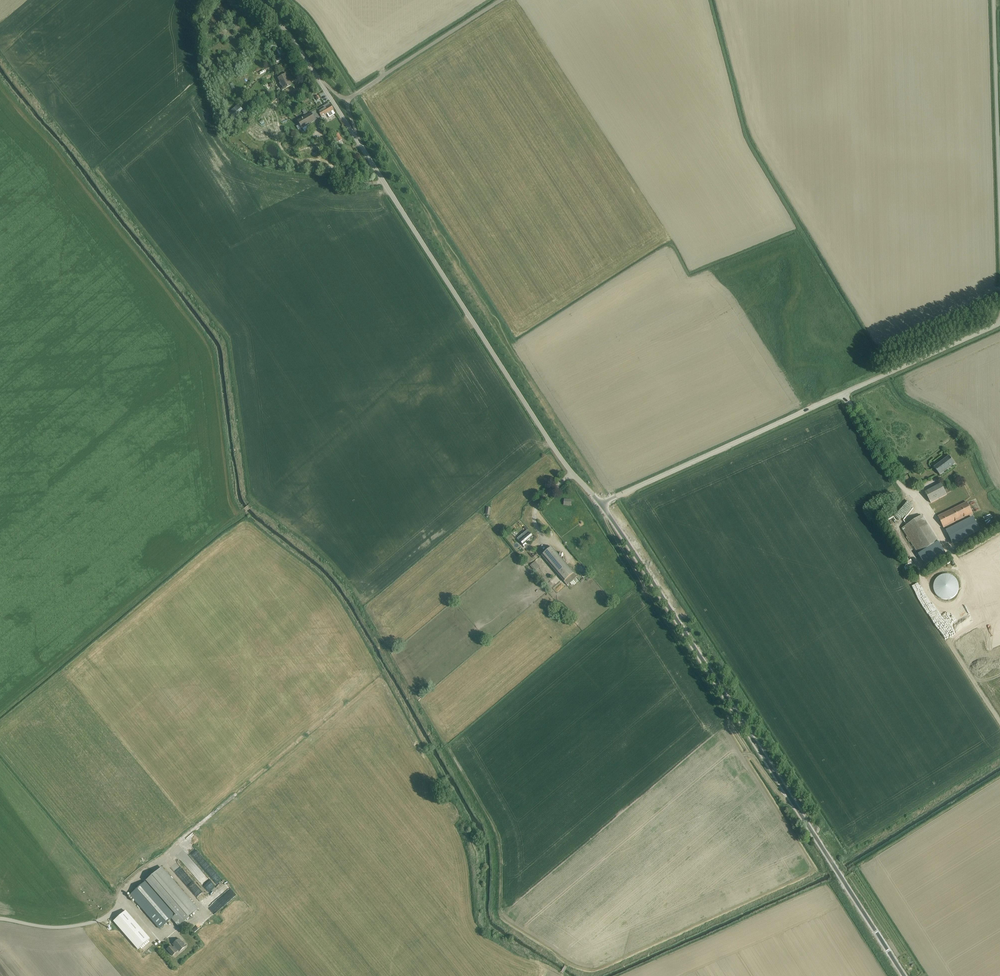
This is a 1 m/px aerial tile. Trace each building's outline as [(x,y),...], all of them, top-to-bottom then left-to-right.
[(278,79),(284,90),(291,86),(286,75),(278,79)] [(329,103),(317,110),(322,117),(327,114),(329,117),(335,114),(333,110),(329,103)] [(235,119),(245,111),(239,104),(229,112),(235,119)] [(297,121),(302,129),(320,118),(315,110),(308,115),(305,109),(304,110),(302,111),(305,116),(297,121)] [(335,135),(336,138),(333,139),(335,143),(336,143),(338,146),(341,144),(340,141),(342,140),(338,134),(335,135)] [(934,468),(940,475),(955,464),(949,456),(934,468)] [(925,491),(931,503),(947,495),(941,483),(925,491)] [(938,516),(944,528),(973,514),(967,502),(938,516)] [(939,542),(922,516),(902,528),(919,554),(939,542)] [(989,520),(971,528),(974,536),(992,528),(989,520)] [(517,539),(519,541),(523,545),(533,537),(529,533),(527,530),(523,534),(525,537),(522,539),(520,536),(517,539)] [(577,577),(559,556),(552,547),(542,556),(567,585),(577,577)] [(161,868),(147,881),(176,915),(172,918),(179,926),(198,910),(161,868)] [(208,875),(218,884),(223,879),(214,869),(208,875)] [(160,929),(172,918),(176,915),(147,881),(130,895),(160,929)] [(187,886),(202,900),(206,895),(191,882),(187,886)] [(215,899),(216,901),(208,908),(214,914),(236,895),(229,887),(215,899)] [(126,911),(113,921),(138,949),(150,939),(126,911)] [(186,947),(179,939),(173,944),(175,946),(173,947),(171,946),(167,950),(172,956),(179,950),(180,952),(186,947)]
